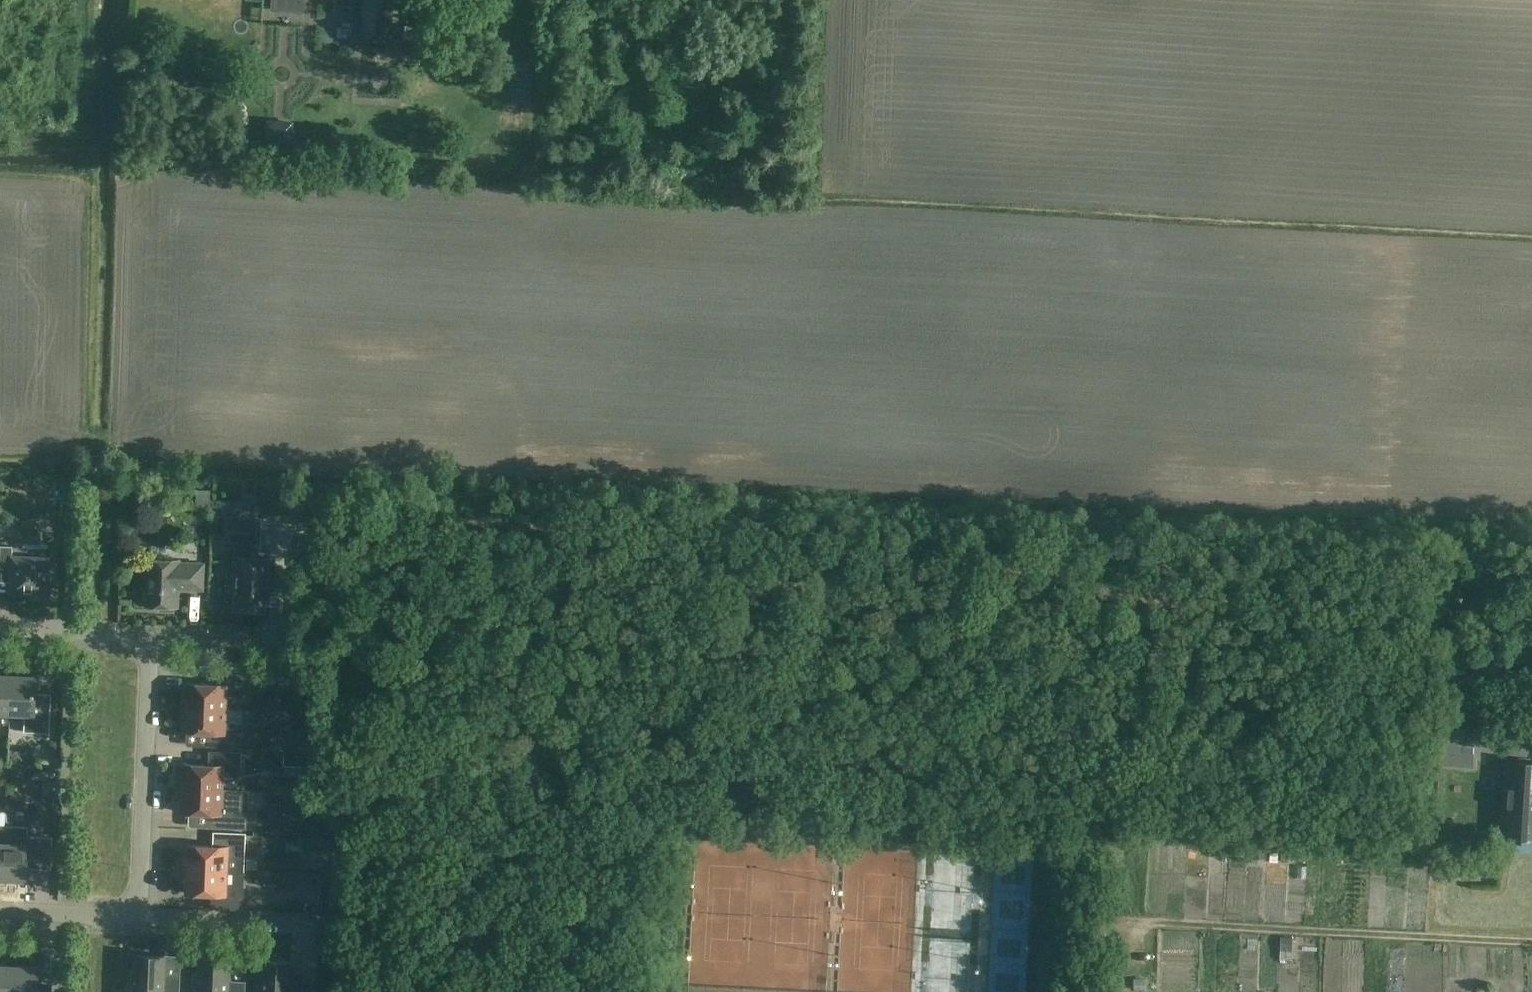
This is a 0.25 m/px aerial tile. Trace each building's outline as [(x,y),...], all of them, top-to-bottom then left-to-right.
[(273,9),(303,11),(304,0),(273,0),(273,9)] [(362,45),(388,46),(391,0),(365,0),(362,45)] [(421,41),(405,40),(404,52),(420,53),(421,41)] [(212,531),(227,531),(227,541),(237,541),(236,557),(235,557),(234,589),(236,589),(235,609),(270,610),(271,578),(274,578),(275,558),(253,557),(254,542),(260,542),(261,518),(249,518),(250,500),(213,498),(212,531)] [(20,534),(19,523),(2,524),(3,535),(20,534)] [(52,578),(48,578),(49,558),(13,556),(13,546),(0,545),(0,550),(0,581),(11,582),(10,593),(30,594),(30,598),(51,598),(52,578)] [(146,605),(160,605),(160,610),(174,611),(174,606),(178,606),(179,588),(203,589),(204,563),(180,562),(180,560),(147,559),(146,579),(147,579),(146,605)] [(1501,636),(1502,649),(1516,648),(1516,636),(1501,636)] [(184,694),(183,707),(226,709),(227,695),(244,695),(245,671),(213,670),(212,684),(187,683),(186,695),(184,694)] [(12,675),(0,674),(0,713),(10,713),(12,675)] [(37,676),(12,675),(10,713),(25,714),(24,731),(50,733),(52,693),(37,693),(37,676)] [(226,709),(183,707),(183,719),(185,719),(185,731),(210,732),(210,746),(242,748),(243,723),(226,723),(226,709)] [(1506,737),(1500,839),(1531,841),(1531,839),(1531,739),(1506,737)] [(313,752),(313,739),(288,739),(288,751),(313,752)] [(180,787),(223,789),(223,775),(241,776),(242,752),(209,751),(209,765),(184,764),(183,775),(180,775),(180,787)] [(306,753),(287,756),(289,769),(308,767),(306,753)] [(223,789),(180,787),(179,800),(182,800),(182,812),(207,813),(206,827),(238,828),(239,804),(222,803),(223,789)] [(10,811),(0,811),(0,823),(10,823),(10,811)] [(28,826),(5,825),(3,879),(26,880),(27,868),(52,869),(53,837),(28,836),(28,826)] [(185,856),(184,869),(227,871),(244,871),(245,856),(240,856),(241,847),(245,847),(246,833),(214,832),(213,846),(188,845),(188,856),(185,856)] [(1253,838),(1252,857),(1266,858),(1267,839),(1253,838)] [(273,870),(272,845),(253,846),(254,870),(273,870)] [(833,862),(844,863),(844,849),(834,849),(833,862)] [(1195,859),(1194,913),(1213,913),(1214,860),(1195,859)] [(1221,917),(1232,917),(1232,866),(1220,866),(1221,917)] [(227,871),(184,869),(184,881),(187,881),(186,893),(211,894),(211,908),(243,909),(244,885),(227,884),(227,871)] [(1266,899),(1267,870),(1251,870),(1250,899),(1266,899)] [(180,977),(165,976),(165,956),(136,955),(135,969),(132,969),(126,988),(134,991),(179,991),(180,977)] [(199,991),(245,991),(245,982),(229,981),(230,959),(200,958),(200,972),(197,972),(194,975),(193,987),(196,991),(199,991)] [(312,983),(292,982),(292,962),(262,961),(262,981),(260,980),(259,991),(311,991),(312,983)] [(14,965),(0,965),(0,991),(13,991),(14,965)] [(14,965),(13,991),(52,991),(53,982),(39,982),(39,966),(14,965)]
